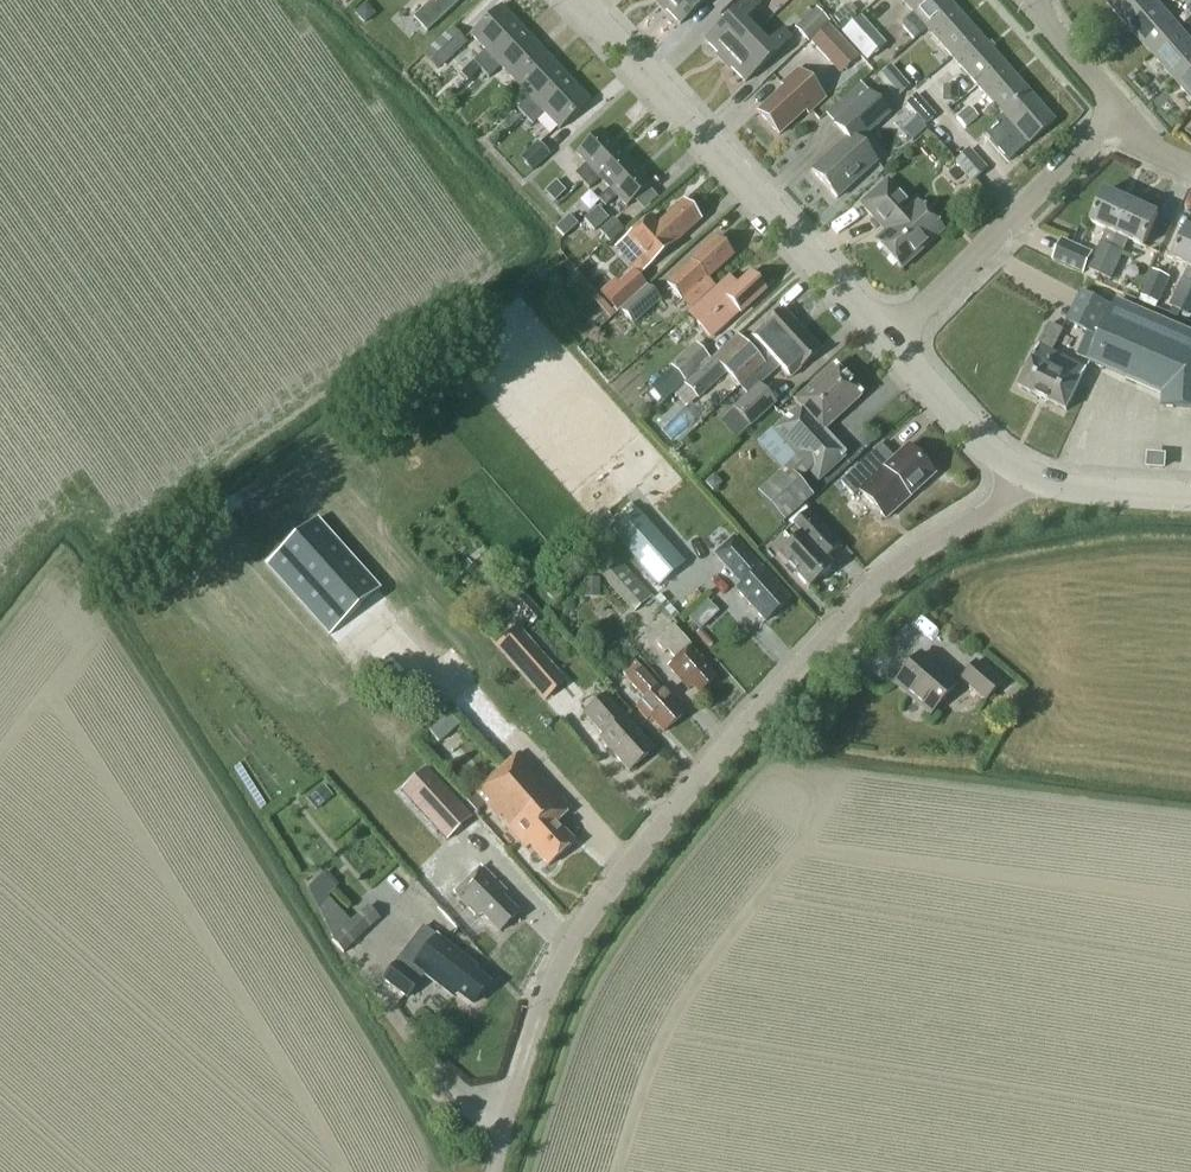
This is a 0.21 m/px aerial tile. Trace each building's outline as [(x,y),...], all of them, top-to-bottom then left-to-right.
[(432,0),(413,18),(426,33),(459,2),(457,0),(432,0)] [(659,4),(680,25),(706,0),(664,0),(659,4)] [(724,62),(754,34),(743,21),(759,6),(753,0),(748,0),(735,13),(734,12),(704,41),(724,62)] [(926,29),(952,7),(946,0),(901,0),(912,13),(901,23),(901,29),(912,42),(926,29)] [(1129,28),(1157,3),(1154,0),(1109,0),(1106,2),(1129,28)] [(1129,28),(1151,54),(1180,29),(1157,3),(1129,28)] [(473,62),(481,71),(523,31),(500,7),(470,35),(485,51),(473,62)] [(926,29),(951,58),(977,35),(952,7),(926,29)] [(794,30),(807,44),(829,24),(816,10),(794,30)] [(843,30),(855,19),(847,10),(835,21),(843,30)] [(841,34),(866,63),(885,46),(860,17),(841,34)] [(809,44),(838,75),(857,58),(828,26),(809,44)] [(1173,79),(1190,64),(1190,42),(1180,29),(1151,54),(1173,79)] [(423,56),(438,71),(466,45),(452,30),(423,56)] [(481,71),(488,79),(500,67),(515,83),(545,55),(523,31),(481,71)] [(754,34),(724,62),(744,83),(775,55),(774,54),(790,39),(782,31),(766,46),(754,34)] [(951,58),(977,87),(1003,64),(977,35),(951,58)] [(567,78),(545,55),(515,83),(529,98),(517,109),(525,118),(567,78)] [(977,87),(1002,116),(1028,93),(1003,64),(977,87)] [(1173,79),(1190,100),(1190,64),(1173,79)] [(880,76),(898,97),(909,88),(890,67),(880,76)] [(784,88),(757,113),(778,136),(805,111),(808,114),(824,99),(797,70),(781,85),(784,88)] [(589,102),(567,78),(525,118),(532,126),(544,115),(559,130),(589,102)] [(940,100),(929,88),(919,96),(930,109),(940,100)] [(944,104),(959,104),(959,90),(944,90),(944,104)] [(836,200),(876,163),(858,143),(888,115),(868,93),(836,122),(850,136),(811,171),(836,200)] [(1028,93),(1002,116),(1028,145),(1054,122),(1028,93)] [(905,105),(924,127),(935,118),(916,96),(905,105)] [(965,130),(978,118),(969,108),(956,120),(965,130)] [(912,143),(925,130),(912,116),(899,128),(912,143)] [(574,175),(581,183),(617,150),(600,131),(576,154),(586,165),(574,175)] [(519,159),(531,172),(550,155),(538,142),(519,159)] [(576,203),(589,190),(600,180),(609,189),(633,167),(617,150),(581,183),(582,183),(569,195),(576,203)] [(987,171),(969,150),(955,163),(973,183),(987,171)] [(598,200),(601,204),(605,208),(616,197),(626,208),(651,185),(633,167),(609,189),(598,200)] [(887,181),(861,205),(886,233),(875,242),(901,270),(943,232),(917,204),(912,209),(887,181)] [(553,203),(564,193),(555,183),(544,193),(553,203)] [(1089,270),(1099,275),(1132,203),(1105,191),(1091,224),(1106,231),(1089,270)] [(699,220),(684,203),(659,226),(651,217),(625,241),(642,259),(631,268),(632,269),(637,276),(699,220)] [(1158,215),(1132,203),(1099,275),(1110,279),(1127,240),(1143,247),(1158,215)] [(597,210),(584,222),(593,232),(606,220),(597,210)] [(555,230),(563,238),(577,225),(569,217),(555,230)] [(600,231),(609,242),(624,229),(614,218),(600,231)] [(1181,311),(1190,289),(1190,230),(1187,228),(1173,260),(1188,267),(1170,306),(1181,311)] [(692,307),(714,287),(707,279),(732,256),(717,239),(692,262),(692,263),(666,287),(680,302),(684,298),(692,307)] [(1052,259),(1084,273),(1093,254),(1061,240),(1052,259)] [(637,276),(632,269),(602,297),(617,313),(646,286),(637,276)] [(1140,298),(1158,306),(1169,280),(1152,272),(1140,298)] [(703,331),(709,338),(714,338),(765,292),(749,275),(737,286),(728,277),(694,308),(710,325),(703,331)] [(621,314),(632,327),(660,302),(648,289),(621,314)] [(1181,311),(1190,316),(1190,289),(1181,311)] [(1109,304),(1081,291),(1066,322),(1088,332),(1094,335),(1109,304)] [(1163,395),(1163,408),(1190,409),(1190,334),(1116,301),(1090,363),(1163,395)] [(699,400),(727,374),(739,388),(801,331),(782,310),(752,338),(763,350),(756,357),(737,336),(685,384),(699,400)] [(1018,388),(1066,411),(1087,369),(1052,352),(1063,331),(1050,324),(1018,388)] [(801,331),(739,388),(747,397),(737,406),(753,424),(774,404),(759,387),(780,368),(790,379),(819,352),(815,347),(801,331)] [(651,387),(664,401),(707,359),(693,345),(651,387)] [(758,494),(783,523),(812,497),(797,481),(808,471),(818,482),(845,457),(822,432),(861,397),(833,367),(795,402),(791,398),(776,412),(784,420),(772,431),(797,459),(758,494)] [(840,483),(853,497),(859,492),(885,520),(934,476),(908,447),(894,460),(881,446),(840,483)] [(1149,457),(1148,467),(1163,468),(1164,457),(1149,457)] [(636,512),(611,534),(659,587),(684,564),(636,512)] [(839,546),(809,512),(783,535),(791,544),(778,556),(808,589),(832,568),(824,560),(839,546)] [(277,555),(267,565),(330,636),(359,610),(358,608),(372,596),(373,597),(380,592),(316,520),(288,546),(289,547),(278,557),(277,555)] [(764,622),(765,622),(789,600),(732,538),(713,555),(734,578),(737,575),(744,583),(735,590),(764,622)] [(596,572),(633,614),(651,598),(614,556),(596,572)] [(584,593),(599,593),(598,580),(584,581),(584,593)] [(507,602),(531,628),(542,617),(519,591),(507,602)] [(706,624),(696,614),(689,621),(699,631),(706,624)] [(515,627),(494,646),(533,691),(555,672),(515,627)] [(673,627),(655,643),(665,653),(667,652),(675,660),(667,667),(688,691),(692,688),(698,695),(714,680),(708,673),(712,670),(673,627)] [(919,656),(894,684),(930,715),(955,687),(919,656)] [(621,672),(628,680),(640,669),(633,661),(621,672)] [(958,682),(984,704),(1000,685),(975,663),(958,682)] [(658,688),(658,689),(640,669),(628,680),(627,681),(645,700),(635,709),(646,721),(649,719),(663,734),(683,716),(658,688)] [(544,704),(562,725),(582,707),(563,687),(544,704)] [(584,715),(603,737),(600,740),(628,772),(653,750),(605,696),(584,715)] [(574,844),(556,824),(570,811),(519,753),(464,802),(475,814),(485,805),(502,823),(526,850),(530,847),(548,867),(574,844)] [(434,833),(461,809),(423,768),(397,792),(434,833)] [(316,810),(332,797),(324,787),(308,800),(316,810)] [(481,915),(499,933),(518,914),(500,896),(503,892),(480,869),(459,891),(428,860),(424,864),(413,852),(401,864),(444,907),(455,896),(478,919),(481,915)] [(334,888),(321,874),(307,888),(317,909),(327,897),(334,888)] [(330,942),(343,956),(369,931),(355,917),(330,942)] [(474,968),(422,928),(382,981),(406,999),(418,983),(416,981),(422,973),(453,997),(456,993),(471,1005),(488,984),(472,972),(474,968)]
